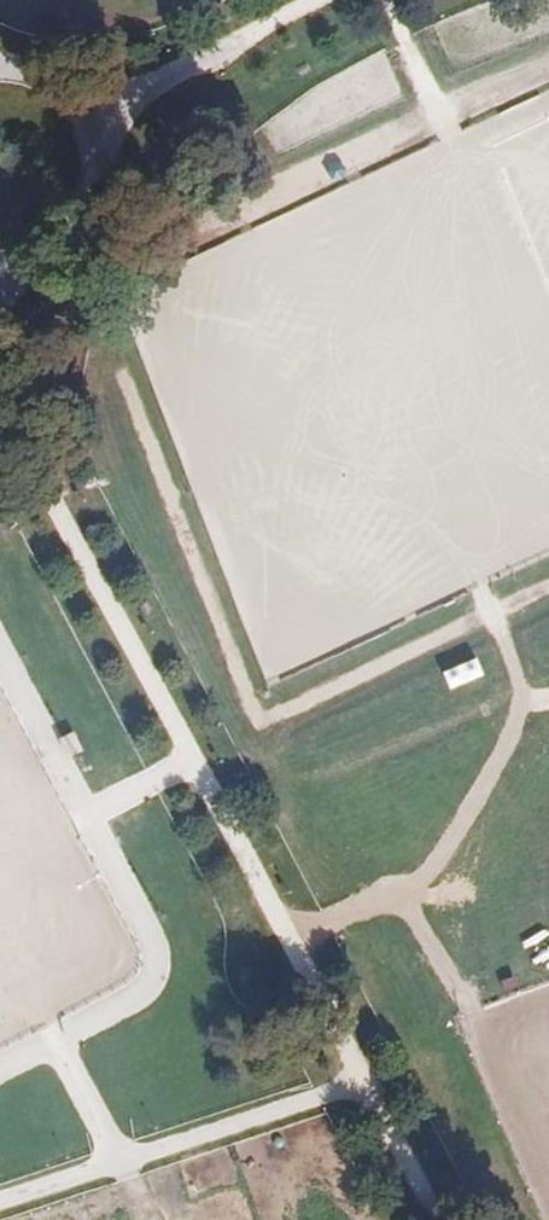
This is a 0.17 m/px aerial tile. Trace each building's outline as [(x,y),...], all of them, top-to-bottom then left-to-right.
[(455,636),(424,655),(436,673),(466,654),(455,636)] [(438,672),(447,690),(480,674),(471,655),(438,672)]
